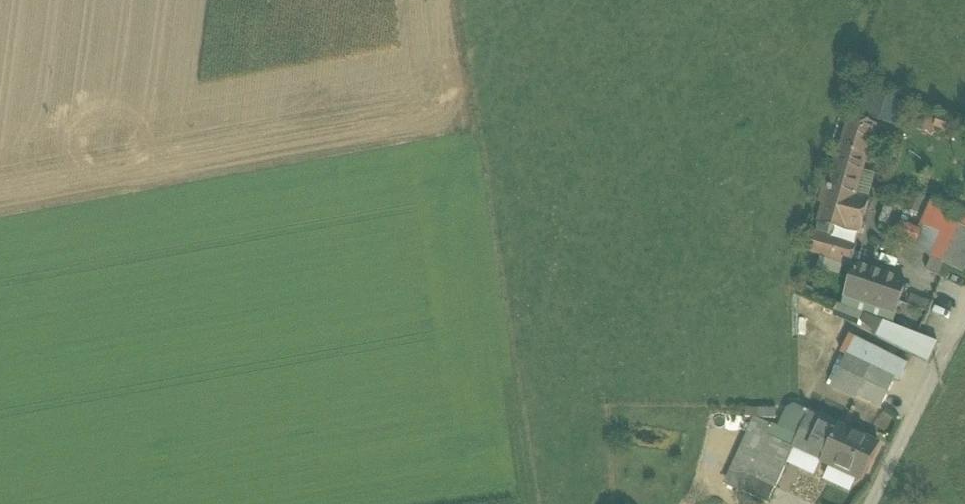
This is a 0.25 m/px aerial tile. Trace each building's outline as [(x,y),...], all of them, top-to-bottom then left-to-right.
[(853,115),(880,122),(887,98),(888,95),(861,87),(853,115)] [(906,104),(887,98),(880,122),(899,127),(906,104)] [(939,117),(922,111),(916,130),(933,135),(939,117)] [(844,263),(851,266),(857,247),(828,237),(831,226),(860,235),(869,201),(856,197),(864,172),(867,160),(877,126),(850,118),(838,152),(830,185),(824,205),(811,252),(821,256),(844,263)] [(856,197),(869,201),(876,175),(864,172),(856,197)] [(818,204),(824,205),(830,185),(824,184),(818,204)] [(925,197),(911,192),(904,210),(919,215),(925,197)] [(923,228),(942,235),(947,224),(953,211),(934,203),(923,228)] [(947,224),(964,232),(964,217),(953,211),(947,224)] [(894,237),(914,246),(921,231),(901,222),(894,237)] [(932,260),(946,267),(964,274),(964,272),(964,232),(947,224),(942,235),(931,260),(932,260)] [(857,247),(860,235),(831,226),(828,237),(857,247)] [(912,251),(931,260),(942,235),(923,228),(921,231),(914,246),(912,251)] [(839,277),(844,263),(821,256),(817,269),(839,277)] [(941,279),(946,267),(932,260),(926,272),(941,279)] [(845,298),(896,315),(906,284),(855,268),(845,298)] [(892,326),(896,315),(845,298),(842,306),(865,316),(885,323),(892,326)] [(834,312),(862,323),(865,316),(842,306),(837,304),(834,312)] [(879,337),(885,323),(865,316),(862,323),(862,325),(879,337)] [(879,337),(929,362),(938,344),(892,326),(885,323),(879,337)] [(840,355),(847,357),(851,348),(869,357),(873,349),(849,337),(840,355)] [(834,386),(858,397),(862,388),(872,369),(895,380),(900,369),(902,370),(905,365),(873,349),(869,357),(851,348),(847,357),(834,386)] [(858,397),(881,409),(896,381),(895,380),(872,369),(862,388),(858,397)] [(787,464),(794,450),(809,414),(803,411),(796,408),(789,411),(779,431),(771,428),(749,477),(774,488),(776,490),(787,464)] [(745,418),(775,420),(776,411),(746,410),(745,418)] [(794,450),(821,463),(838,427),(809,414),(794,450)] [(754,420),(732,469),(749,477),(771,428),(754,420)] [(880,447),(838,427),(821,463),(830,467),(857,479),(863,482),(880,447)] [(794,450),(787,464),(815,477),(821,463),(794,450)] [(857,479),(830,467),(824,482),(850,494),(857,479)] [(767,503),(774,488),(749,477),(732,469),(724,485),(767,503)]
